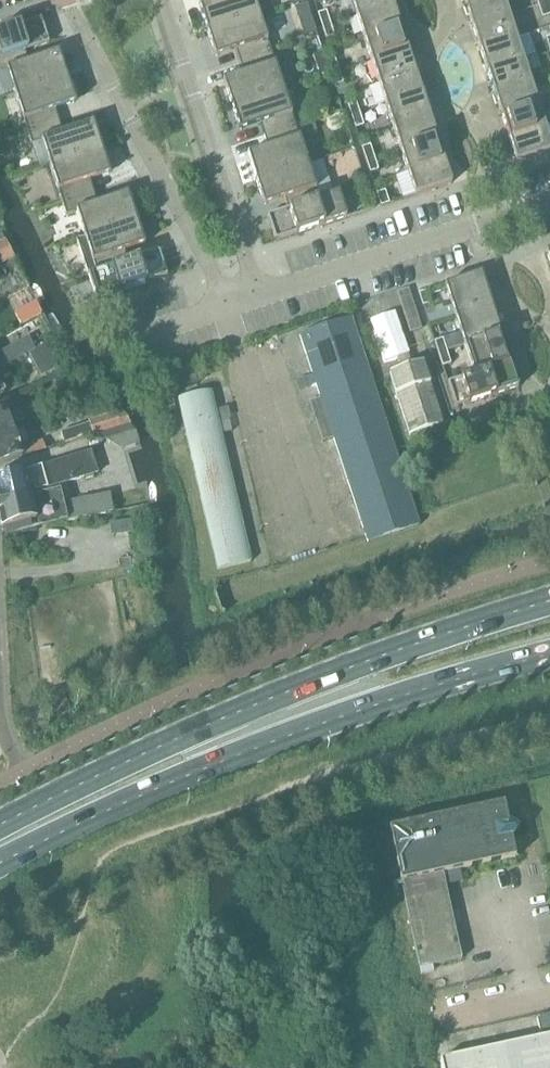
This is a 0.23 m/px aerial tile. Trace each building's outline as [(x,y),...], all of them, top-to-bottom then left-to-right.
[(207,31),(259,14),(254,0),(219,0),(220,5),(215,6),(200,11),(207,31)] [(356,16),(393,4),(392,0),(351,0),(356,16)] [(472,27),(509,15),(504,0),(479,0),(465,5),(465,6),(463,7),(466,16),(468,16),(472,27)] [(538,6),(542,18),(549,16),(549,14),(546,3),(538,6)] [(356,16),(363,38),(400,26),(393,4),(356,16)] [(318,14),(322,27),(330,24),(326,12),(318,14)] [(233,44),(239,62),(271,51),(259,14),(207,31),(213,51),(228,46),(233,44)] [(472,27),(479,49),(516,37),(509,15),(472,27)] [(36,47),(32,34),(43,31),(44,31),(45,31),(41,19),(0,32),(0,58),(36,47)] [(330,24),(322,27),(326,39),(334,37),(330,24)] [(363,38),(371,60),(407,48),(404,37),(406,36),(403,27),(401,28),(400,26),(363,38)] [(479,49),(487,72),(523,60),(516,37),(479,49)] [(15,95),(67,78),(60,57),(45,62),(45,63),(40,64),(38,59),(28,62),(25,51),(49,44),(48,43),(36,47),(0,58),(0,73),(7,71),(15,95)] [(371,60),(378,82),(414,71),(407,49),(408,48),(407,48),(371,60)] [(224,85),(231,106),(283,89),(271,51),(239,62),(245,79),(240,81),(240,80),(224,85)] [(330,74),(326,61),(323,53),(313,56),(320,77),(330,74)] [(326,61),(330,74),(339,71),(335,59),(326,61)] [(487,72),(494,94),(531,82),(523,60),(487,72)] [(339,71),(330,74),(334,86),(343,84),(339,71)] [(378,82),(385,105),(422,93),(415,71),(414,71),(378,82)] [(15,95),(27,132),(59,121),(53,104),(58,102),(58,103),(73,98),(67,78),(15,95)] [(497,105),(501,116),(538,104),(531,82),(494,94),(494,96),(492,96),(495,105),(497,105)] [(258,119),(263,136),(295,126),(283,89),(231,106),(238,126),(253,121),(253,120),(258,119)] [(385,105),(393,127),(429,115),(422,93),(385,105)] [(347,104),(351,116),(359,114),(355,101),(347,104)] [(501,116),(508,138),(545,126),(538,104),(501,116)] [(359,114),(351,116),(355,129),(364,126),(359,114)] [(393,127),(400,149),(437,137),(429,115),(393,127)] [(42,142),(50,165),(101,148),(95,128),(80,133),(80,134),(75,135),(73,129),(63,133),(59,121),(27,132),(31,145),(42,142)] [(249,160),(255,180),(307,163),(295,126),(263,136),(269,154),(264,155),(249,160)] [(508,138),(516,162),(549,151),(549,141),(545,126),(508,138)] [(400,149),(407,172),(444,160),(437,137),(400,149)] [(361,148),(366,161),(374,158),(370,146),(361,148)] [(50,165),(62,202),(93,192),(88,175),(93,173),(93,174),(108,169),(101,148),(50,165)] [(374,158),(366,161),(370,173),(378,171),(374,158)] [(444,160),(407,172),(415,195),(452,183),(447,171),(450,170),(447,161),(444,161),(444,160)] [(268,216),(268,217),(320,200),(319,199),(307,163),(255,180),(262,200),(277,195),(282,193),(288,209),(268,216)] [(370,196),(366,183),(358,186),(362,199),(370,196)] [(376,194),(380,207),(389,204),(385,191),(376,194)] [(76,213),(84,236),(136,219),(129,199),(114,204),(109,206),(108,200),(97,204),(93,192),(62,202),(66,216),(76,213)] [(320,200),(268,217),(272,229),(271,229),(275,241),(346,217),(338,193),(319,199),(320,200)] [(88,276),(139,259),(159,253),(159,252),(128,262),(122,246),(127,244),(143,239),(136,219),(84,236),(76,239),(88,276)] [(139,259),(88,276),(96,300),(167,276),(163,264),(162,265),(143,272),(139,259)] [(455,316),(491,304),(481,273),(444,286),(455,316)] [(397,293),(410,333),(421,329),(408,289),(397,293)] [(418,294),(422,307),(431,304),(427,291),(418,294)] [(455,316),(464,346),(501,334),(491,304),(455,316)] [(402,310),(374,316),(382,360),(410,354),(402,310)] [(308,378),(311,387),(316,385),(368,542),(419,525),(394,450),(351,318),(300,335),(313,376),(308,378)] [(54,369),(38,332),(10,345),(16,358),(33,351),(43,374),(54,369)] [(464,346),(474,375),(474,376),(511,364),(501,334),(464,346)] [(434,342),(438,355),(447,352),(442,339),(434,342)] [(447,352),(438,355),(442,367),(451,364),(447,352)] [(390,374),(410,436),(443,425),(423,363),(390,374)] [(474,376),(474,375),(447,383),(455,408),(518,387),(511,364),(474,376)] [(177,399),(218,570),(251,562),(211,391),(177,399)] [(104,403),(94,406),(97,419),(105,417),(112,415),(108,401),(104,403)] [(2,409),(0,409),(0,466),(21,458),(2,409)] [(97,419),(88,422),(92,438),(120,430),(116,416),(116,414),(112,415),(105,417),(97,419)] [(96,474),(94,467),(90,452),(28,470),(35,491),(96,474)] [(30,497),(24,473),(0,478),(0,504),(30,497)] [(101,497),(104,514),(143,506),(139,488),(101,497)] [(0,504),(0,519),(2,528),(35,520),(65,513),(60,489),(30,497),(0,504)] [(196,547),(202,573),(213,571),(207,544),(196,547)] [(456,871),(460,870),(515,858),(511,839),(513,839),(519,829),(510,823),(508,824),(503,805),(389,830),(419,968),(462,959),(445,883),(458,880),(456,871)] [(441,1067),(549,1067),(549,1015),(536,1018),(541,1039),(439,1062),(441,1067)]
